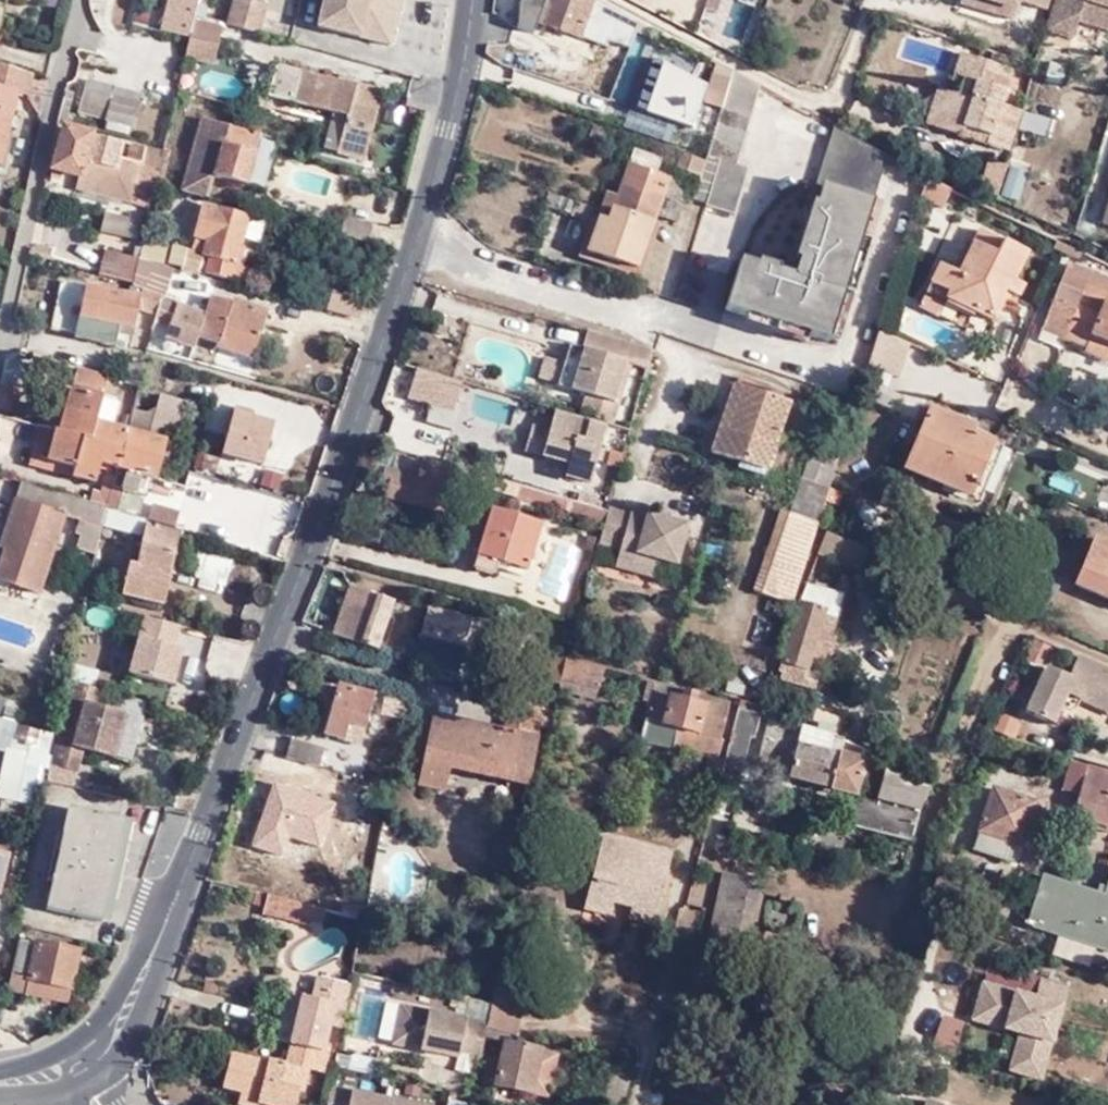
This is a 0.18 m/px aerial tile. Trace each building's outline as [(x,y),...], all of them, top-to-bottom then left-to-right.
[(198,2),(198,0),(169,0),(162,29),(175,32),(191,36),(195,17),(198,6),(198,2)] [(198,2),(198,6),(195,17),(204,19),(207,8),(209,0),(198,0),(198,2)] [(227,26),(259,35),(267,8),(239,0),(235,0),(227,26)] [(320,30),(391,47),(402,0),(327,0),(320,30)] [(596,0),(592,0),(591,2),(585,0),(549,0),(547,4),(540,0),(522,0),(520,28),(536,34),(539,25),(581,41),(601,49),(605,39),(630,49),(640,25),(640,24),(596,0)] [(701,29),(722,35),(733,1),(730,0),(711,0),(701,29)] [(1016,7),(991,0),(962,0),(961,3),(1012,18),(1016,7)] [(1047,9),(1049,0),(1018,0),(1047,9)] [(1063,10),(1059,8),(1052,35),(1073,40),(1078,23),(1107,32),(1107,0),(1066,0),(1063,10)] [(1059,8),(1063,10),(1066,0),(1055,0),(1053,6),(1054,6),(1059,8)] [(1052,35),(1059,8),(1054,6),(1053,6),(1046,33),(1052,35)] [(217,64),(226,26),(204,19),(195,17),(191,36),(186,58),(217,64)] [(640,25),(635,37),(648,44),(654,33),(640,25)] [(954,74),(964,78),(964,77),(971,56),(961,53),(954,74)] [(989,135),(986,142),(1009,149),(1021,109),(1001,102),(1012,70),(971,56),(964,77),(964,78),(962,83),(959,93),(948,90),(937,125),(962,134),(965,127),(989,135)] [(692,130),(707,89),(655,60),(638,111),(692,130)] [(0,61),(0,163),(2,163),(18,91),(29,93),(34,71),(0,61)] [(366,161),(384,92),(278,65),(269,97),(332,114),(323,149),(338,153),(366,161)] [(197,88),(239,99),(244,79),(203,68),(197,88)] [(707,203),(705,208),(733,216),(747,172),(736,167),(759,86),(733,71),(731,79),(722,109),(708,158),(719,162),(707,203)] [(722,109),(731,79),(713,74),(705,103),(722,109)] [(110,121),(117,89),(89,83),(81,114),(110,121)] [(927,122),(937,125),(948,90),(939,86),(927,122)] [(145,96),(117,89),(110,121),(133,126),(138,127),(145,96)] [(1020,128),(1050,137),(1055,118),(1026,109),(1020,128)] [(248,185),(261,134),(202,119),(184,193),(210,200),(216,177),(248,185)] [(133,126),(110,121),(108,129),(131,135),(133,126)] [(1097,163),(1107,167),(1107,124),(1097,163)] [(962,134),(986,142),(989,135),(965,127),(962,134)] [(160,172),(165,153),(134,145),(131,158),(145,161),(144,165),(122,160),(126,145),(66,129),(55,172),(82,178),(79,192),(134,207),(151,211),(154,202),(146,199),(149,188),(156,190),(158,180),(160,172)] [(724,310),(829,342),(888,157),(832,129),(814,185),(822,188),(794,278),(739,261),(724,310)] [(611,191),(592,241),(617,250),(614,258),(638,267),(656,218),(677,226),(683,208),(682,208),(686,195),(667,188),(669,181),(656,175),(660,164),(636,155),(632,166),(628,165),(618,193),(611,191)] [(673,166),(700,177),(704,166),(703,166),(677,155),(673,166)] [(693,198),(707,203),(719,162),(708,158),(706,157),(704,165),(703,166),(704,166),(700,177),(693,198)] [(983,185),(999,194),(1007,166),(990,160),(983,185)] [(1009,164),(1003,195),(1022,198),(1027,168),(1009,164)] [(928,181),(926,196),(946,199),(948,184),(928,181)] [(232,283),(236,268),(248,220),(202,208),(190,255),(173,252),(169,268),(181,271),(180,275),(198,279),(199,275),(232,283)] [(103,212),(102,237),(139,238),(140,213),(103,212)] [(368,242),(372,226),(346,219),(342,235),(368,242)] [(927,288),(974,311),(992,319),(1004,295),(1000,292),(1002,288),(1017,294),(1023,283),(1013,279),(1026,251),(980,229),(958,273),(939,264),(927,288)] [(589,249),(614,258),(617,250),(592,241),(589,249)] [(166,251),(144,246),(139,266),(161,270),(166,251)] [(133,290),(139,266),(105,255),(99,278),(133,290)] [(1065,265),(1040,329),(1084,346),(1082,351),(1107,361),(1107,282),(1065,265)] [(161,299),(168,272),(161,270),(139,266),(133,290),(161,299)] [(247,271),(236,268),(232,283),(243,286),(247,271)] [(119,328),(133,331),(139,301),(60,284),(49,332),(74,337),(73,341),(113,350),(117,336),(119,328)] [(927,288),(925,293),(972,316),(974,311),(927,288)] [(358,317),(363,299),(329,291),(325,309),(358,317)] [(205,317),(160,301),(154,328),(168,332),(166,340),(194,349),(197,339),(217,346),(216,348),(252,360),(266,313),(232,302),(231,305),(210,299),(205,317)] [(131,339),(133,331),(119,328),(117,336),(131,339)] [(897,374),(911,341),(881,329),(867,362),(897,374)] [(630,364),(646,369),(651,351),(585,330),(580,348),(577,347),(572,365),(562,362),(554,385),(584,395),(611,404),(625,362),(630,364)] [(567,344),(562,362),(572,365),(577,347),(567,344)] [(135,356),(127,366),(123,383),(139,387),(140,386),(146,357),(137,355),(135,356)] [(130,355),(127,366),(135,356),(130,355)] [(617,406),(630,364),(625,362),(611,404),(617,406)] [(425,401),(434,374),(419,369),(410,396),(425,401)] [(103,395),(106,379),(75,373),(71,390),(103,395)] [(425,401),(442,407),(451,380),(434,374),(425,401)] [(462,383),(451,380),(442,407),(454,411),(462,383)] [(769,467),(791,404),(741,386),(728,422),(721,420),(712,446),(769,467)] [(1,390),(0,394),(0,416),(11,418),(16,394),(1,390)] [(52,435),(59,437),(70,394),(63,392),(52,435)] [(59,437),(123,453),(128,434),(95,427),(101,402),(70,394),(59,437)] [(617,406),(611,404),(584,395),(576,416),(611,427),(617,406)] [(109,509),(120,513),(125,491),(138,495),(143,476),(156,480),(166,442),(177,400),(161,396),(157,408),(145,414),(133,411),(131,419),(128,434),(123,453),(118,471),(116,480),(109,509)] [(266,462),(274,414),(231,407),(223,455),(266,462)] [(931,411),(905,470),(941,487),(945,477),(973,490),(993,447),(948,427),(951,420),(931,411)] [(594,470),(606,434),(553,418),(549,431),(533,426),(527,450),(594,470)] [(996,439),(951,420),(948,427),(993,447),(996,439)] [(46,434),(37,432),(29,467),(72,478),(73,470),(40,462),(46,434)] [(101,466),(118,471),(123,453),(59,437),(52,435),(46,434),(40,462),(73,470),(72,478),(96,484),(101,466)] [(941,487),(979,503),(1002,451),(993,447),(973,490),(945,477),(941,487)] [(607,466),(618,469),(623,453),(612,450),(607,466)] [(368,474),(383,479),(386,469),(393,471),(397,457),(376,451),(368,474)] [(809,453),(801,478),(828,488),(836,461),(809,453)] [(599,526),(603,512),(464,471),(463,476),(397,457),(393,471),(386,469),(383,479),(383,481),(391,484),(387,497),(444,514),(450,499),(464,502),(468,489),(486,495),(488,489),(568,513),(566,515),(599,526)] [(109,509),(116,480),(107,478),(102,495),(95,493),(92,504),(109,509)] [(801,478),(798,486),(826,497),(829,488),(828,488),(801,478)] [(104,527),(109,509),(92,504),(23,484),(4,549),(9,550),(0,581),(43,593),(66,516),(104,527)] [(798,486),(793,505),(821,515),(826,497),(798,486)] [(182,513),(155,504),(150,522),(152,522),(178,530),(182,513)] [(660,518),(609,504),(606,513),(600,534),(598,543),(619,550),(618,557),(657,567),(658,560),(674,564),(685,526),(668,521),(666,528),(658,525),(660,518)] [(792,606),(818,525),(821,515),(793,505),(764,597),(792,606)] [(120,513),(109,509),(104,527),(147,537),(135,574),(129,572),(124,587),(165,599),(183,537),(151,528),(152,522),(150,522),(120,513)] [(526,573),(539,526),(492,513),(473,571),(494,577),(498,565),(526,573)] [(668,521),(660,518),(658,525),(666,528),(668,521)] [(857,571),(867,551),(827,534),(819,555),(857,571)] [(592,546),(587,544),(584,556),(590,557),(592,546)] [(1107,599),(1107,551),(1092,544),(1074,584),(1107,599)] [(619,550),(602,545),(596,562),(615,567),(618,557),(619,550)] [(654,578),(657,567),(618,557),(615,567),(654,578)] [(782,673),(780,680),(814,692),(822,668),(824,668),(827,657),(831,658),(839,635),(832,633),(844,597),(806,585),(802,599),(778,672),(782,673)] [(333,640),(381,656),(394,622),(388,619),(393,605),(350,590),(333,640)] [(469,619),(428,608),(417,649),(412,665),(454,676),(463,645),(469,619)] [(175,648),(180,628),(147,618),(131,677),(173,687),(182,651),(175,648)] [(1048,648),(1035,642),(1030,653),(1044,660),(1048,648)] [(1107,711),(1107,669),(1077,655),(1068,678),(1045,667),(1026,713),(1053,725),(1061,708),(1066,694),(1080,700),(1083,701),(1107,711)] [(559,688),(560,682),(565,661),(555,658),(552,658),(546,685),(559,688)] [(598,690),(602,670),(565,661),(560,682),(598,690)] [(88,691),(89,687),(70,681),(50,769),(76,776),(82,751),(113,760),(124,716),(85,704),(88,691)] [(682,731),(695,734),(704,700),(695,698),(696,694),(653,683),(639,739),(672,748),(677,730),(682,731)] [(365,731),(375,697),(338,687),(323,737),(346,744),(351,727),(365,731)] [(1077,708),(1080,700),(1066,694),(1061,708),(1069,711),(1077,708)] [(401,723),(404,702),(386,699),(382,719),(401,723)] [(695,734),(718,741),(727,706),(704,700),(695,734)] [(22,708),(0,701),(0,712),(18,718),(22,708)] [(1083,701),(1080,707),(1107,720),(1107,711),(1083,701)] [(526,789),(542,713),(509,705),(502,734),(433,719),(417,788),(443,794),(448,772),(526,789)] [(854,797),(855,794),(867,750),(844,743),(845,740),(841,739),(847,720),(816,710),(810,730),(769,718),(755,768),(854,797)] [(759,718),(737,712),(719,781),(735,785),(748,740),(753,742),(759,718)] [(140,720),(124,716),(113,760),(127,764),(140,720)] [(682,731),(677,748),(705,756),(713,758),(714,755),(718,741),(695,734),(682,731)] [(288,761),(315,769),(320,752),(293,743),(288,761)] [(713,758),(705,756),(700,775),(714,780),(714,779),(719,759),(720,758),(714,755),(713,758)] [(1070,762),(1061,790),(1078,795),(1073,815),(1107,826),(1107,773),(1070,762)] [(877,800),(855,794),(854,797),(846,824),(910,843),(921,802),(924,802),(928,786),(885,773),(877,800)] [(1020,845),(1035,801),(992,788),(972,851),(1005,860),(1011,842),(1020,845)] [(101,922),(123,821),(68,808),(62,835),(51,882),(45,910),(101,922)] [(131,823),(123,821),(101,922),(109,925),(120,874),(131,823)] [(46,881),(51,882),(62,835),(57,834),(46,881)] [(583,911),(595,914),(611,841),(602,839),(583,911)] [(671,856),(611,841),(595,914),(608,918),(612,904),(632,909),(655,916),(662,892),(654,889),(657,877),(665,879),(671,856)] [(755,943),(767,882),(724,874),(712,933),(755,943)] [(1106,892),(1043,875),(1029,925),(1056,933),(1059,924),(1095,935),(1092,944),(1107,949),(1107,887),(1106,892)] [(662,892),(665,879),(657,877),(654,889),(662,892)] [(320,919),(322,909),(274,898),(264,895),(260,911),(309,923),(311,917),(320,919)] [(344,903),(341,914),(363,920),(365,908),(344,903)] [(652,928),(655,916),(632,909),(629,923),(652,928)] [(69,1004),(80,952),(38,942),(37,945),(20,941),(10,991),(69,1004)] [(513,972),(500,969),(496,987),(509,991),(513,972)] [(1008,1070),(1045,1079),(1069,982),(1037,974),(1033,989),(981,976),(970,1018),(1018,1030),(1008,1070)] [(290,1046),(328,1055),(330,1046),(323,1045),(328,1023),(343,1027),(351,985),(317,977),(312,1000),(301,997),(290,1046)] [(405,985),(393,983),(392,992),(403,994),(405,985)] [(488,1026),(488,1029),(509,1036),(510,1034),(516,1035),(525,995),(509,991),(496,987),(493,1004),(488,1026)] [(274,1042),(290,1046),(301,997),(286,994),(274,1042)] [(485,1040),(488,1029),(488,1026),(401,1007),(393,1044),(456,1058),(458,1052),(481,1058),(485,1040)] [(940,1032),(959,1037),(964,1019),(944,1014),(940,1032)] [(488,1029),(485,1040),(506,1045),(507,1043),(509,1036),(488,1029)] [(542,1052),(507,1043),(506,1045),(503,1060),(490,1057),(484,1083),(549,1099),(560,1058),(544,1053),(542,1052)] [(328,1055),(290,1046),(286,1065),(266,1059),(265,1063),(230,1055),(221,1088),(239,1093),(237,1104),(238,1104),(258,1104),(263,1104),(294,1104),(298,1089),(293,1088),(298,1067),(305,1069),(323,1074),(328,1055)] [(301,1090),(305,1069),(298,1067),(293,1088),(298,1089),(301,1090)] [(331,1088),(328,1104),(406,1104),(331,1088)]
